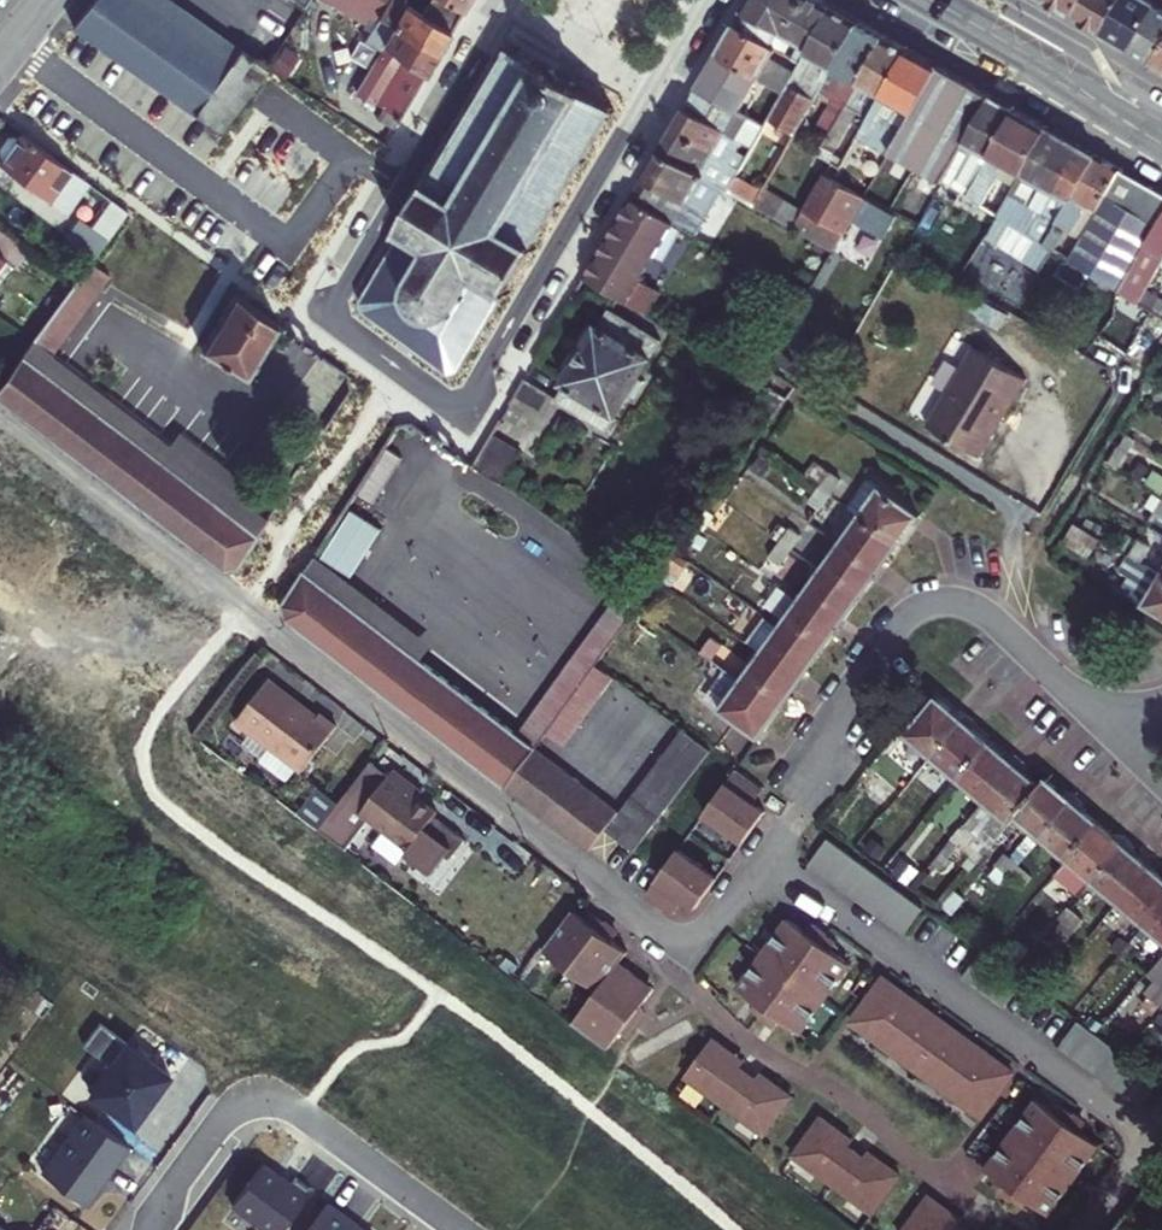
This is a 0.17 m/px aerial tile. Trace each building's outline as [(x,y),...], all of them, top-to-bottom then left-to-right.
[(71,29),(79,34),(181,106),(196,117),(217,132),(263,70),(167,0),(94,0),(71,29)] [(304,10),(310,0),(290,0),(304,10)] [(402,111),(438,52),(378,17),(387,2),(383,0),(321,0),(349,17),(354,10),(375,23),(365,43),(381,51),(356,94),(383,110),(398,119),(402,111)] [(438,52),(462,10),(443,0),(430,0),(421,16),(396,0),(383,0),(387,2),(378,17),(438,52)] [(462,10),(468,0),(443,0),(462,10)] [(783,36),(804,0),(750,0),(734,26),(770,48),(778,33),(783,36)] [(817,0),(804,0),(783,36),(778,33),(770,48),(775,51),(799,65),(831,8),(817,0)] [(1101,34),(1121,0),(1043,0),(1101,34)] [(1101,34),(1128,51),(1157,4),(1150,0),(1121,0),(1101,34)] [(1157,4),(1128,51),(1150,65),(1161,47),(1161,0),(1159,0),(1157,4)] [(831,72),(859,24),(831,8),(799,65),(795,73),(782,96),(777,103),(763,129),(739,170),(726,192),(753,207),(809,108),(831,72)] [(885,39),(859,24),(831,72),(836,75),(824,96),(833,101),(818,126),(830,133),(833,127),(885,39)] [(775,51),(770,48),(734,26),(717,56),(757,80),(766,86),(782,96),(795,73),(771,59),(775,51)] [(906,51),(885,39),(833,127),(830,133),(816,157),(829,164),(838,169),(842,162),(829,155),(832,151),(833,152),(849,125),(855,114),(866,121),(906,51)] [(576,83),(550,67),(547,72),(540,68),(541,65),(537,62),(535,64),(513,52),(514,50),(511,48),(510,50),(505,47),(504,51),(506,53),(504,57),(502,55),(499,58),(502,60),(479,100),(477,98),(474,102),(476,104),(453,143),(450,141),(447,147),(450,148),(431,180),(429,180),(427,183),(424,180),(422,185),(426,188),(401,231),(398,228),(396,231),(398,233),(396,236),(399,238),(363,298),(362,313),(449,377),(458,374),(503,297),(506,299),(507,297),(511,299),(513,296),(507,292),(532,250),(537,252),(539,248),(536,247),(538,244),(536,242),(555,209),(558,211),(561,206),(559,204),(581,165),(583,167),(586,162),(584,160),(606,122),(608,124),(611,119),(608,118),(611,113),(614,115),(615,111),(612,109),(613,106),(609,104),(607,107),(584,94),(586,91),(582,88),(580,91),(574,88),(576,83)] [(1150,65),(1161,72),(1161,47),(1150,65)] [(975,90),(906,51),(866,121),(860,131),(855,139),(887,157),(888,154),(939,184),(952,162),(989,98),(975,90)] [(757,80),(717,56),(697,89),(738,114),(757,80)] [(738,114),(746,119),(766,86),(757,80),(738,114)] [(777,103),(782,96),(766,86),(746,119),(763,129),(777,103)] [(738,114),(697,89),(681,117),(672,130),(739,170),(763,129),(746,119),(738,114)] [(1014,112),(989,98),(952,162),(960,166),(968,171),(977,176),(1014,112)] [(391,131),(398,119),(383,110),(376,121),(391,131)] [(1046,130),(1014,112),(977,176),(964,199),(979,207),(997,176),(995,171),(1000,165),(1019,176),(1046,130)] [(866,121),(855,114),(849,125),(860,131),(866,121)] [(726,192),(739,170),(672,130),(660,152),(723,190),(726,192)] [(1076,147),(1046,130),(1019,176),(995,218),(999,220),(1028,237),(1076,147)] [(67,208),(85,184),(18,134),(15,138),(10,137),(0,152),(0,164),(55,204),(57,201),(67,208)] [(1095,158),(1076,147),(1028,237),(1042,246),(1095,158)] [(695,236),(723,190),(660,152),(632,197),(674,222),(695,236)] [(1107,165),(1095,158),(1042,246),(1052,253),(1060,257),(1066,261),(1072,251),(1059,243),(1066,230),(1080,238),(1103,199),(1119,172),(1107,165)] [(952,162),(939,184),(947,189),(960,166),(952,162)] [(962,197),(964,199),(977,176),(968,171),(956,194),(962,197)] [(1072,251),(1066,261),(1116,292),(1153,229),(1161,213),(1161,198),(1119,172),(1103,199),(1080,238),(1072,251)] [(895,217),(822,176),(791,230),(831,254),(850,222),(882,239),(895,217)] [(674,222),(632,197),(584,279),(633,308),(647,285),(638,280),(674,222)] [(988,230),(995,218),(979,207),(964,199),(962,197),(954,210),(988,230)] [(93,258),(126,213),(114,205),(95,231),(79,220),(66,237),(93,258)] [(1116,292),(1125,297),(1138,304),(1146,291),(1161,264),(1161,213),(1153,229),(1116,292)] [(999,220),(995,218),(988,230),(1045,265),(1052,253),(1042,246),(1028,237),(999,220)] [(13,266),(26,250),(0,231),(0,256),(13,266)] [(90,261),(33,338),(53,353),(109,276),(90,261)] [(1138,304),(1161,319),(1161,300),(1146,291),(1138,304)] [(235,294),(200,349),(246,377),(278,325),(235,294)] [(565,385),(567,385),(557,402),(606,432),(629,394),(636,398),(645,383),(639,379),(661,342),(612,312),(603,326),(601,325),(597,332),(592,329),(582,344),(588,348),(579,360),(574,358),(565,373),(570,377),(565,385)] [(21,355),(256,536),(268,518),(32,340),(21,355)] [(574,358),(579,360),(588,348),(582,344),(574,358)] [(1028,385),(977,352),(960,379),(1012,410),(1028,385)] [(236,569),(256,536),(21,355),(1,382),(0,384),(0,401),(55,443),(220,571),(236,569)] [(756,383),(771,392),(784,400),(788,395),(793,387),(777,376),(773,381),(762,373),(756,383)] [(1012,410),(960,379),(948,397),(952,399),(932,430),(979,461),(1012,410)] [(546,395),(523,380),(515,395),(538,409),(546,395)] [(491,435),(472,467),(499,486),(520,453),(491,435)] [(1118,449),(1107,466),(1116,471),(1126,453),(1118,449)] [(839,503),(898,546),(917,518),(868,482),(858,496),(840,484),(841,483),(814,464),(804,478),(819,488),(830,496),(839,503)] [(1161,499),(1161,479),(1137,464),(1128,479),(1153,493),(1161,499)] [(819,511),(830,496),(819,488),(808,502),(819,511)] [(1161,503),(1161,499),(1153,493),(1143,508),(1155,515),(1161,503)] [(839,546),(877,574),(898,546),(839,503),(830,515),(851,529),(839,546)] [(347,509),(315,559),(346,583),(379,531),(347,509)] [(1088,559),(1099,540),(1074,525),(1063,545),(1088,559)] [(790,530),(779,544),(790,552),(801,538),(790,530)] [(1138,543),(1129,557),(1141,565),(1149,550),(1138,543)] [(780,566),(790,552),(779,544),(769,559),(780,566)] [(819,573),(858,601),(877,574),(839,546),(819,573)] [(1132,579),(1141,565),(1129,557),(1120,572),(1132,579)] [(346,583),(315,559),(304,574),(419,662),(430,647),(346,583)] [(1161,577),(1141,565),(1132,579),(1123,595),(1143,606),(1161,577)] [(819,573),(799,599),(838,627),(858,601),(819,573)] [(419,662),(304,574),(283,606),(286,622),(437,737),(589,852),(604,832),(618,814),(536,750),(519,738),(464,696),(419,662)] [(1161,618),(1161,577),(1143,606),(1161,618)] [(617,635),(635,610),(648,591),(633,580),(602,624),(617,635)] [(751,585),(741,598),(751,606),(762,593),(751,585)] [(780,627),(819,654),(838,627),(799,599),(797,602),(788,594),(770,619),(780,627)] [(741,621),(751,606),(741,598),(730,613),(741,621)] [(519,738),(536,750),(595,668),(597,664),(617,635),(602,624),(519,738)] [(760,655),(799,684),(819,654),(780,627),(760,655)] [(711,641),(700,655),(711,663),(721,648),(711,641)] [(701,677),(711,663),(700,655),(691,669),(701,677)] [(760,655),(739,683),(778,711),(799,684),(760,655)] [(715,666),(694,694),(757,740),(778,711),(739,683),(715,666)] [(320,712),(271,675),(239,717),(304,767),(339,722),(323,710),(320,712)] [(930,759),(939,749),(965,717),(960,713),(956,718),(936,699),(886,759),(891,763),(913,780),(930,759)] [(971,722),(965,717),(939,749),(930,759),(957,782),(988,744),(967,727),(971,722)] [(618,814),(604,832),(634,855),(710,753),(682,732),(618,814)] [(1009,761),(988,744),(957,782),(982,804),(1017,762),(1013,757),(1009,761)] [(415,790),(399,777),(395,782),(368,762),(317,830),(328,839),(343,850),(366,820),(411,854),(407,859),(434,879),(450,858),(455,862),(467,846),(436,822),(439,817),(410,796),(415,790)] [(1023,767),(1017,762),(982,804),(1008,826),(1015,817),(1039,788),(1019,771),(1023,767)] [(891,763),(886,770),(907,787),(913,780),(891,763)] [(884,814),(899,796),(907,787),(886,770),(879,780),(873,775),(860,791),(865,794),(862,797),(884,814)] [(734,771),(702,816),(741,844),(763,813),(751,804),(761,791),(750,782),(734,771)] [(1066,798),(1045,781),(1039,788),(1015,817),(1041,839),(1076,798),(1071,793),(1066,798)] [(921,799),(907,787),(899,796),(913,808),(921,799)] [(1082,803),(1076,798),(1041,839),(1067,862),(1098,825),(1077,808),(1082,803)] [(939,830),(951,840),(959,831),(947,820),(939,830)] [(1117,841),(1098,825),(1067,862),(1093,883),(1128,841),(1122,835),(1117,841)] [(973,842),(959,831),(951,840),(958,846),(965,852),(973,842)] [(849,855),(827,839),(807,867),(903,936),(923,909),(905,896),(879,877),(849,855)] [(939,869),(958,846),(951,840),(932,863),(939,869)] [(1093,883),(1118,904),(1149,868),(1128,850),(1133,845),(1128,841),(1093,883)] [(677,851),(645,896),(672,918),(683,904),(694,913),(715,882),(677,851)] [(996,865),(1009,877),(1017,868),(1003,857),(996,865)] [(1031,880),(1017,868),(1009,877),(1023,889),(1031,880)] [(1149,868),(1118,904),(1144,926),(1145,927),(1161,906),(1161,878),(1149,868)] [(1047,910),(1061,921),(1069,912),(1055,900),(1047,910)] [(1145,927),(1161,942),(1161,906),(1145,927)] [(588,922),(572,910),(542,949),(598,991),(573,1025),(608,1051),(621,1032),(628,1037),(635,1027),(642,1019),(635,1014),(653,990),(662,979),(634,958),(626,969),(619,963),(627,953),(612,940),(617,934),(593,916),(588,922)] [(1054,930),(1061,921),(1047,910),(1040,918),(1054,930)] [(1082,923),(1069,912),(1061,921),(1074,933),(1082,923)] [(782,1021),(801,1034),(851,965),(838,956),(831,951),(836,944),(812,927),(807,934),(788,920),(739,990),(758,1003),(753,1010),(777,1027),(782,1021)] [(1098,953),(1112,964),(1120,955),(1107,943),(1098,953)] [(1133,967),(1120,955),(1112,964),(1126,976),(1133,967)] [(42,1017),(53,1003),(0,965),(0,985),(42,1017)] [(883,979),(851,1023),(981,1116),(981,1117),(1013,1073),(986,1053),(981,1061),(969,1053),(975,1045),(922,1007),(917,1014),(905,1005),(910,999),(883,979)] [(1161,1006),(1161,991),(1159,988),(1151,996),(1161,1006)] [(88,1093),(132,1125),(173,1070),(102,1019),(82,1046),(109,1066),(88,1093)] [(1078,1021),(1058,1049),(1140,1109),(1160,1081),(1160,1080),(1078,1021)] [(712,1039),(684,1077),(764,1135),(792,1097),(760,1073),(753,1083),(737,1072),(745,1062),(712,1039)] [(987,1170),(1005,1183),(1001,1190),(1008,1196),(1025,1208),(1029,1201),(1037,1206),(1049,1215),(1099,1145),(1080,1131),(1084,1125),(1061,1108),(1056,1114),(1049,1108),(1037,1100),(987,1169),(986,1169),(987,1170)] [(127,1147),(83,1115),(40,1173),(84,1205),(127,1147)] [(820,1117),(793,1156),(873,1213),(901,1175),(869,1152),(861,1162),(846,1150),(853,1141),(820,1117)] [(261,1162),(231,1204),(266,1229),(281,1229),(312,1188),(295,1176),(290,1183),(261,1162)] [(906,1229),(955,1229),(961,1220),(929,1197),(906,1229)] [(328,1204),(310,1229),(365,1229),(328,1204)]
